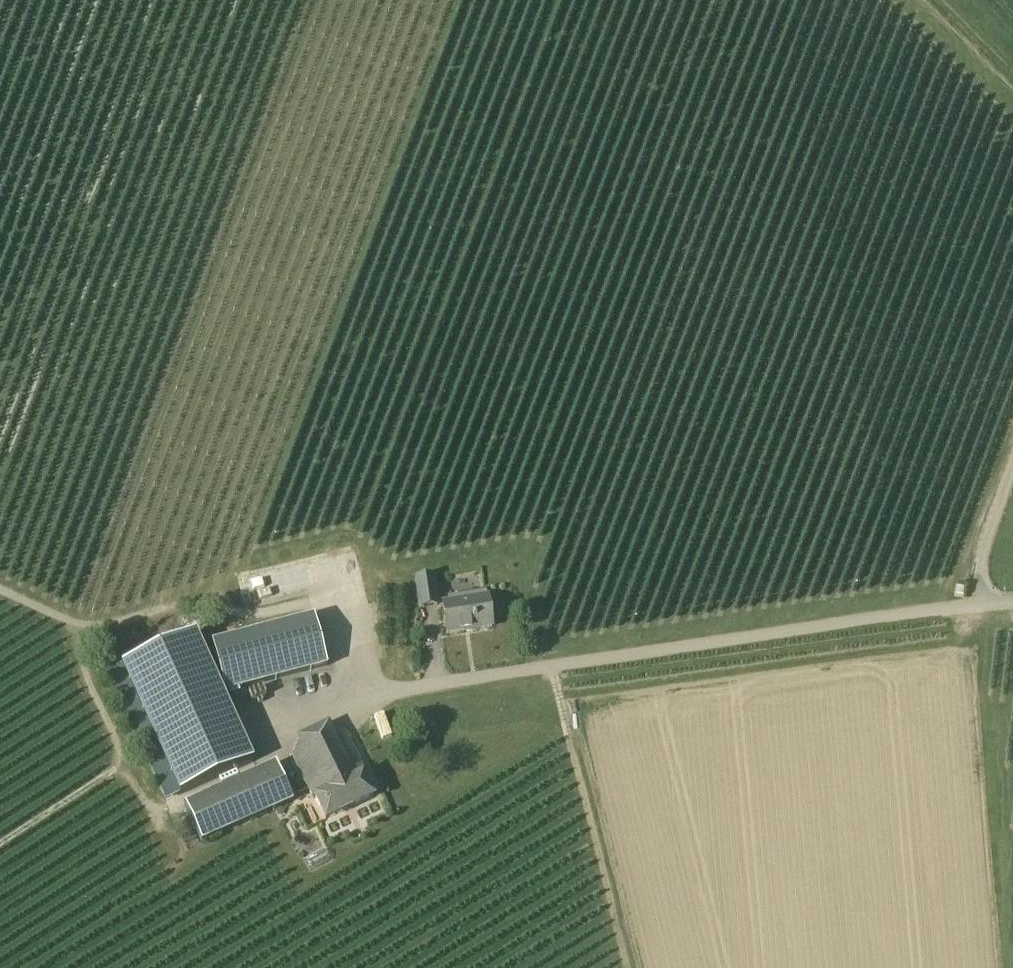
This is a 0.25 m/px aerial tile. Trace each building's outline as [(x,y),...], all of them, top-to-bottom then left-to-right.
[(414,579),(418,610),(439,607),(435,577),(414,579)] [(493,628),(488,599),(443,605),(448,635),(493,628)] [(290,623),(211,644),(225,694),(304,675),(290,623)] [(123,667),(180,794),(253,762),(196,634),(123,667)] [(372,799),(362,778),(364,777),(344,732),(291,756),(321,822),(372,799)] [(276,765),(185,806),(202,844),(293,803),(276,765)]
